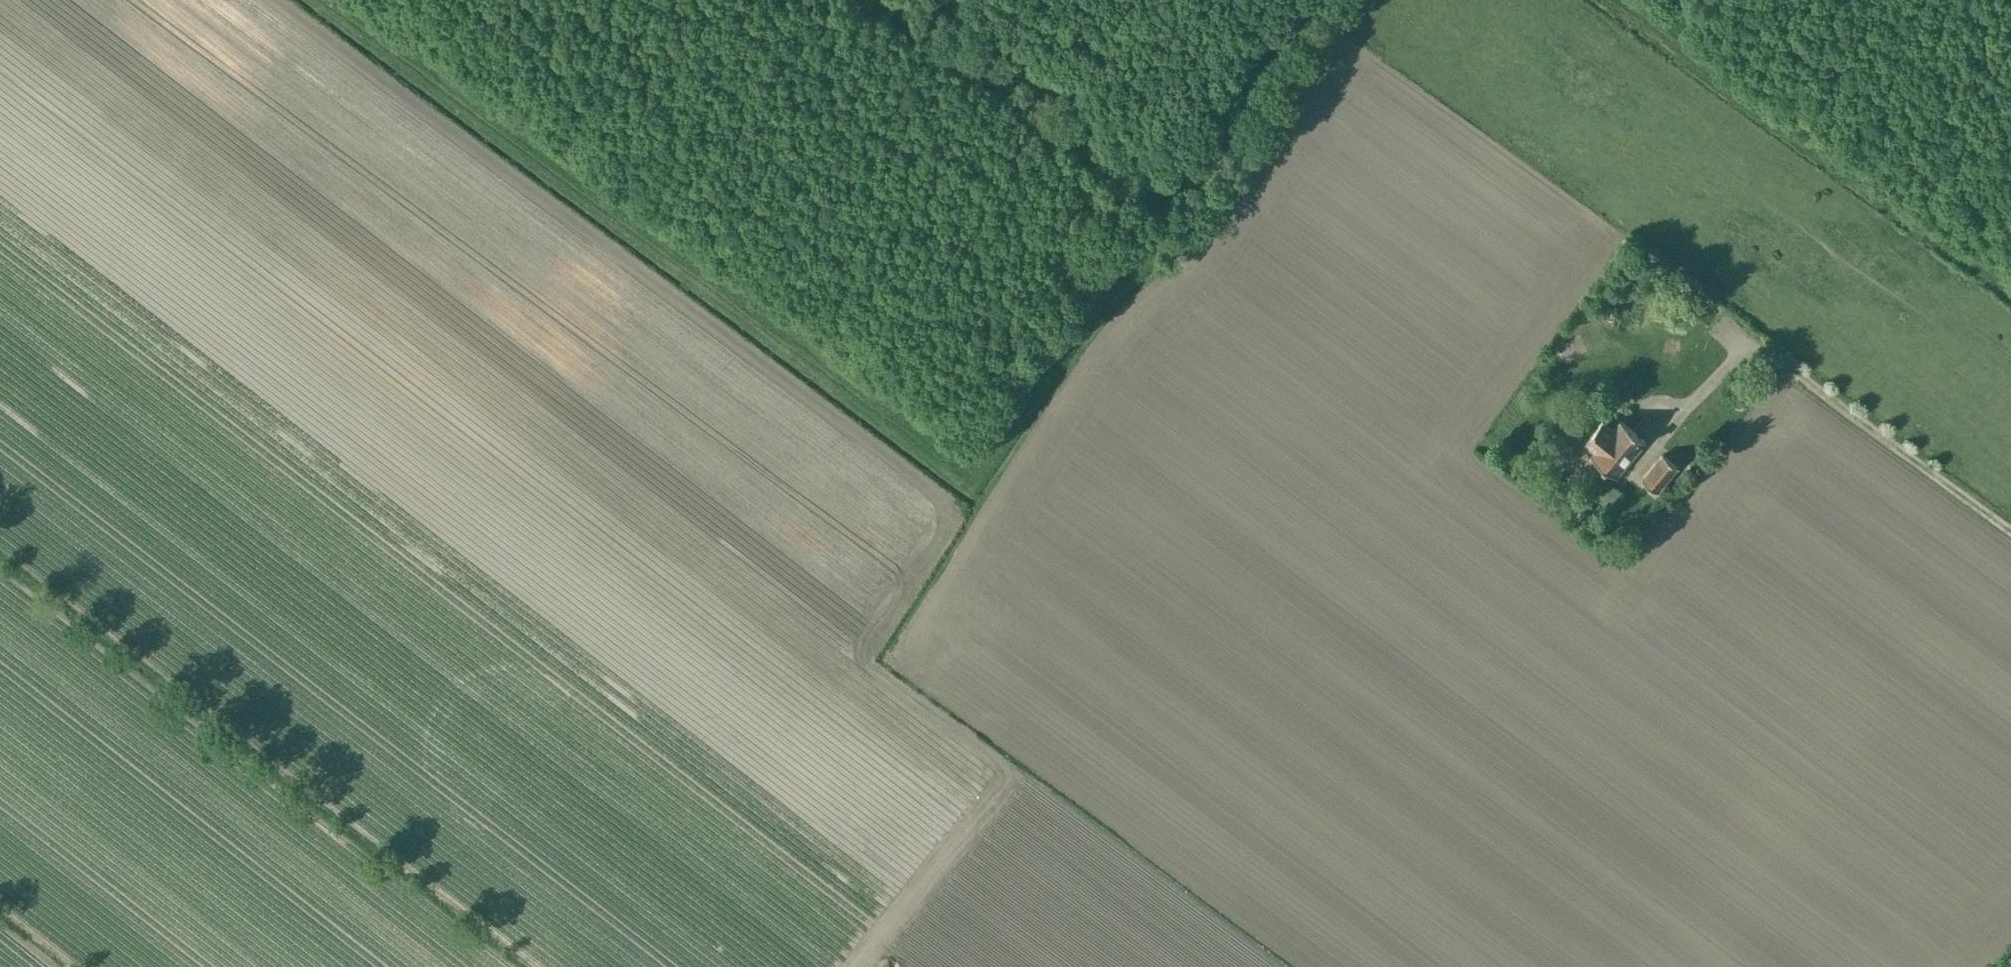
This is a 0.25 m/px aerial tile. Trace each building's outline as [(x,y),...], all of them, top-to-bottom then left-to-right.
[(1612,429),(1603,421),(1584,444),(1594,452),(1591,455),(1617,477),(1646,442),(1620,420),(1612,429)] [(1642,478),(1659,492),(1679,467),(1662,453),(1642,478)]
